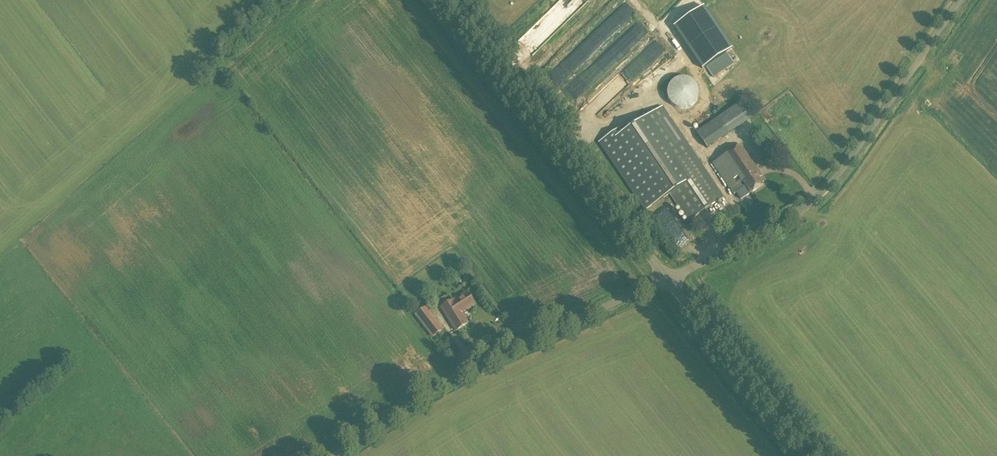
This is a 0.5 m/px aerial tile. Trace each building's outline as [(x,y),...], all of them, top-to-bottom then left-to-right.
[(528,42),(538,54),(599,0),(576,0),(528,42)] [(624,1),(610,13),(612,15),(577,46),(582,51),(584,48),(590,54),(635,14),(624,1)] [(701,70),(706,66),(713,77),(733,63),(726,53),(731,49),(704,8),(673,28),(701,70)] [(626,31),(581,71),(591,83),(654,27),(644,16),(626,31)] [(650,67),(671,44),(662,36),(641,59),(650,67)] [(632,63),(626,68),(629,74),(636,70),(632,63)] [(634,85),(625,71),(619,75),(627,89),(634,85)] [(681,109),(685,109),(688,108),(692,107),(694,104),(696,101),(698,98),(698,95),(698,91),(697,88),(696,85),(693,82),(691,80),(687,78),(684,78),(680,78),(677,79),(674,80),(671,83),(669,86),(667,89),(667,92),(667,96),(668,99),(669,102),(672,105),(675,107),(678,109),(681,109)] [(570,91),(579,85),(575,79),(566,85),(570,91)] [(592,110),(603,115),(610,101),(600,96),(592,110)] [(705,150),(747,119),(736,105),(694,136),(705,150)] [(688,221),(723,198),(662,107),(627,130),(624,126),(599,143),(645,211),(670,194),(688,221)] [(750,194),(751,193),(763,185),(758,179),(761,176),(740,145),(712,164),(733,195),(736,194),(741,200),(750,194)] [(456,330),(467,323),(460,313),(473,304),(466,293),(442,309),(456,330)] [(432,338),(443,329),(426,306),(414,315),(432,338)]
